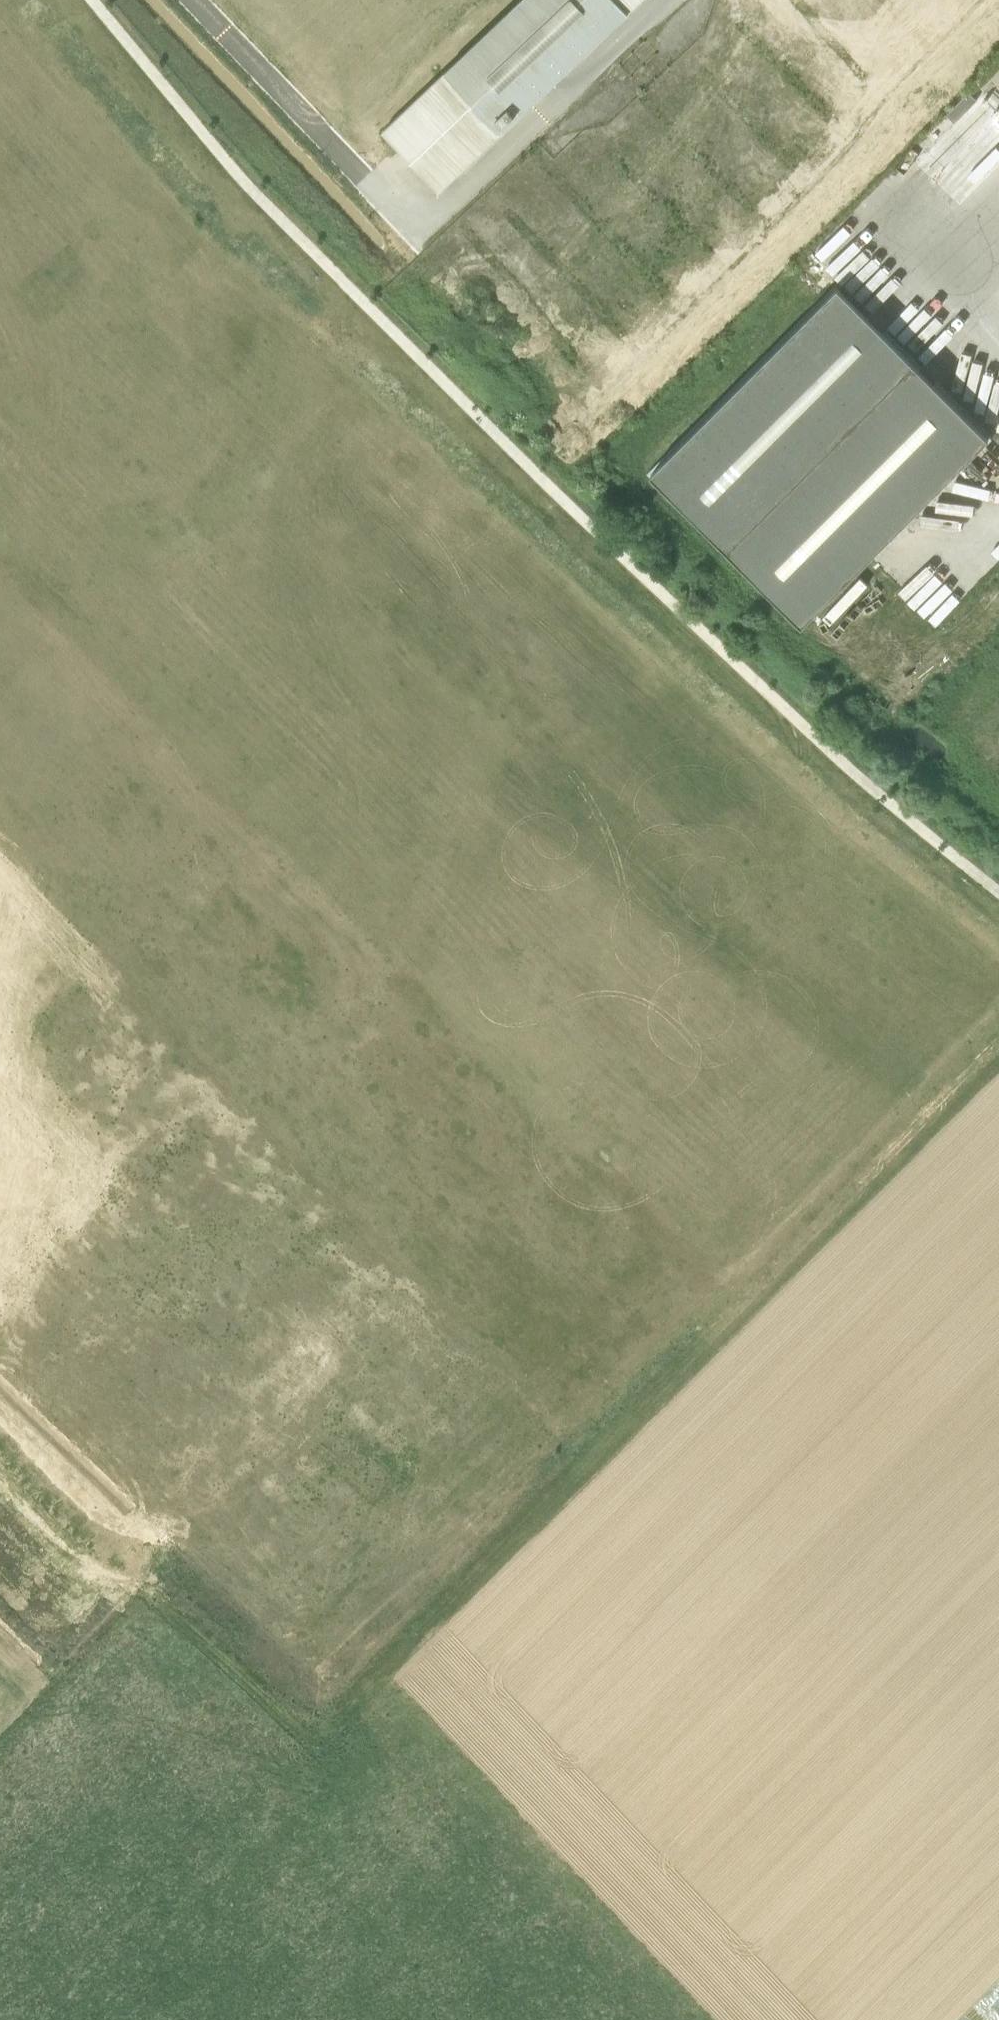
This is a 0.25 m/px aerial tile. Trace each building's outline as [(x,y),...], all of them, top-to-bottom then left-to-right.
[(385,129),(443,190),(642,0),(519,0),(385,129)] [(946,112),(955,121),(977,98),(969,90),(946,112)] [(802,622),(988,436),(982,430),(837,286),(651,472),(801,622),(802,622)]
